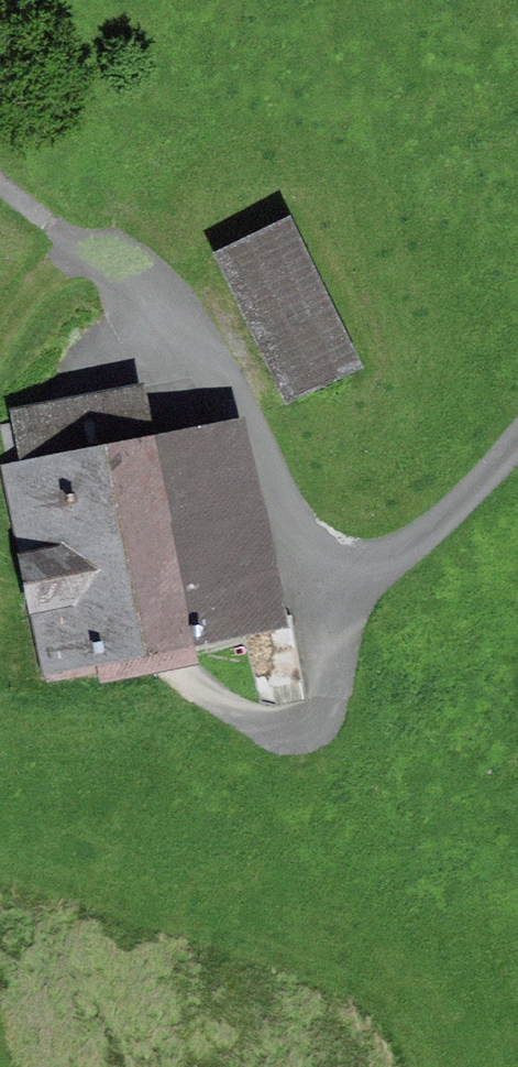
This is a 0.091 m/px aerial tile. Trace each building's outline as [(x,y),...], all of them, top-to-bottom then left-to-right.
[(363,365),(289,214),(215,251),(289,401),(363,365)] [(248,408),(153,427),(144,382),(9,409),(19,459),(0,463),(0,466),(45,688),(197,657),(192,634),(290,614),(248,408)]
